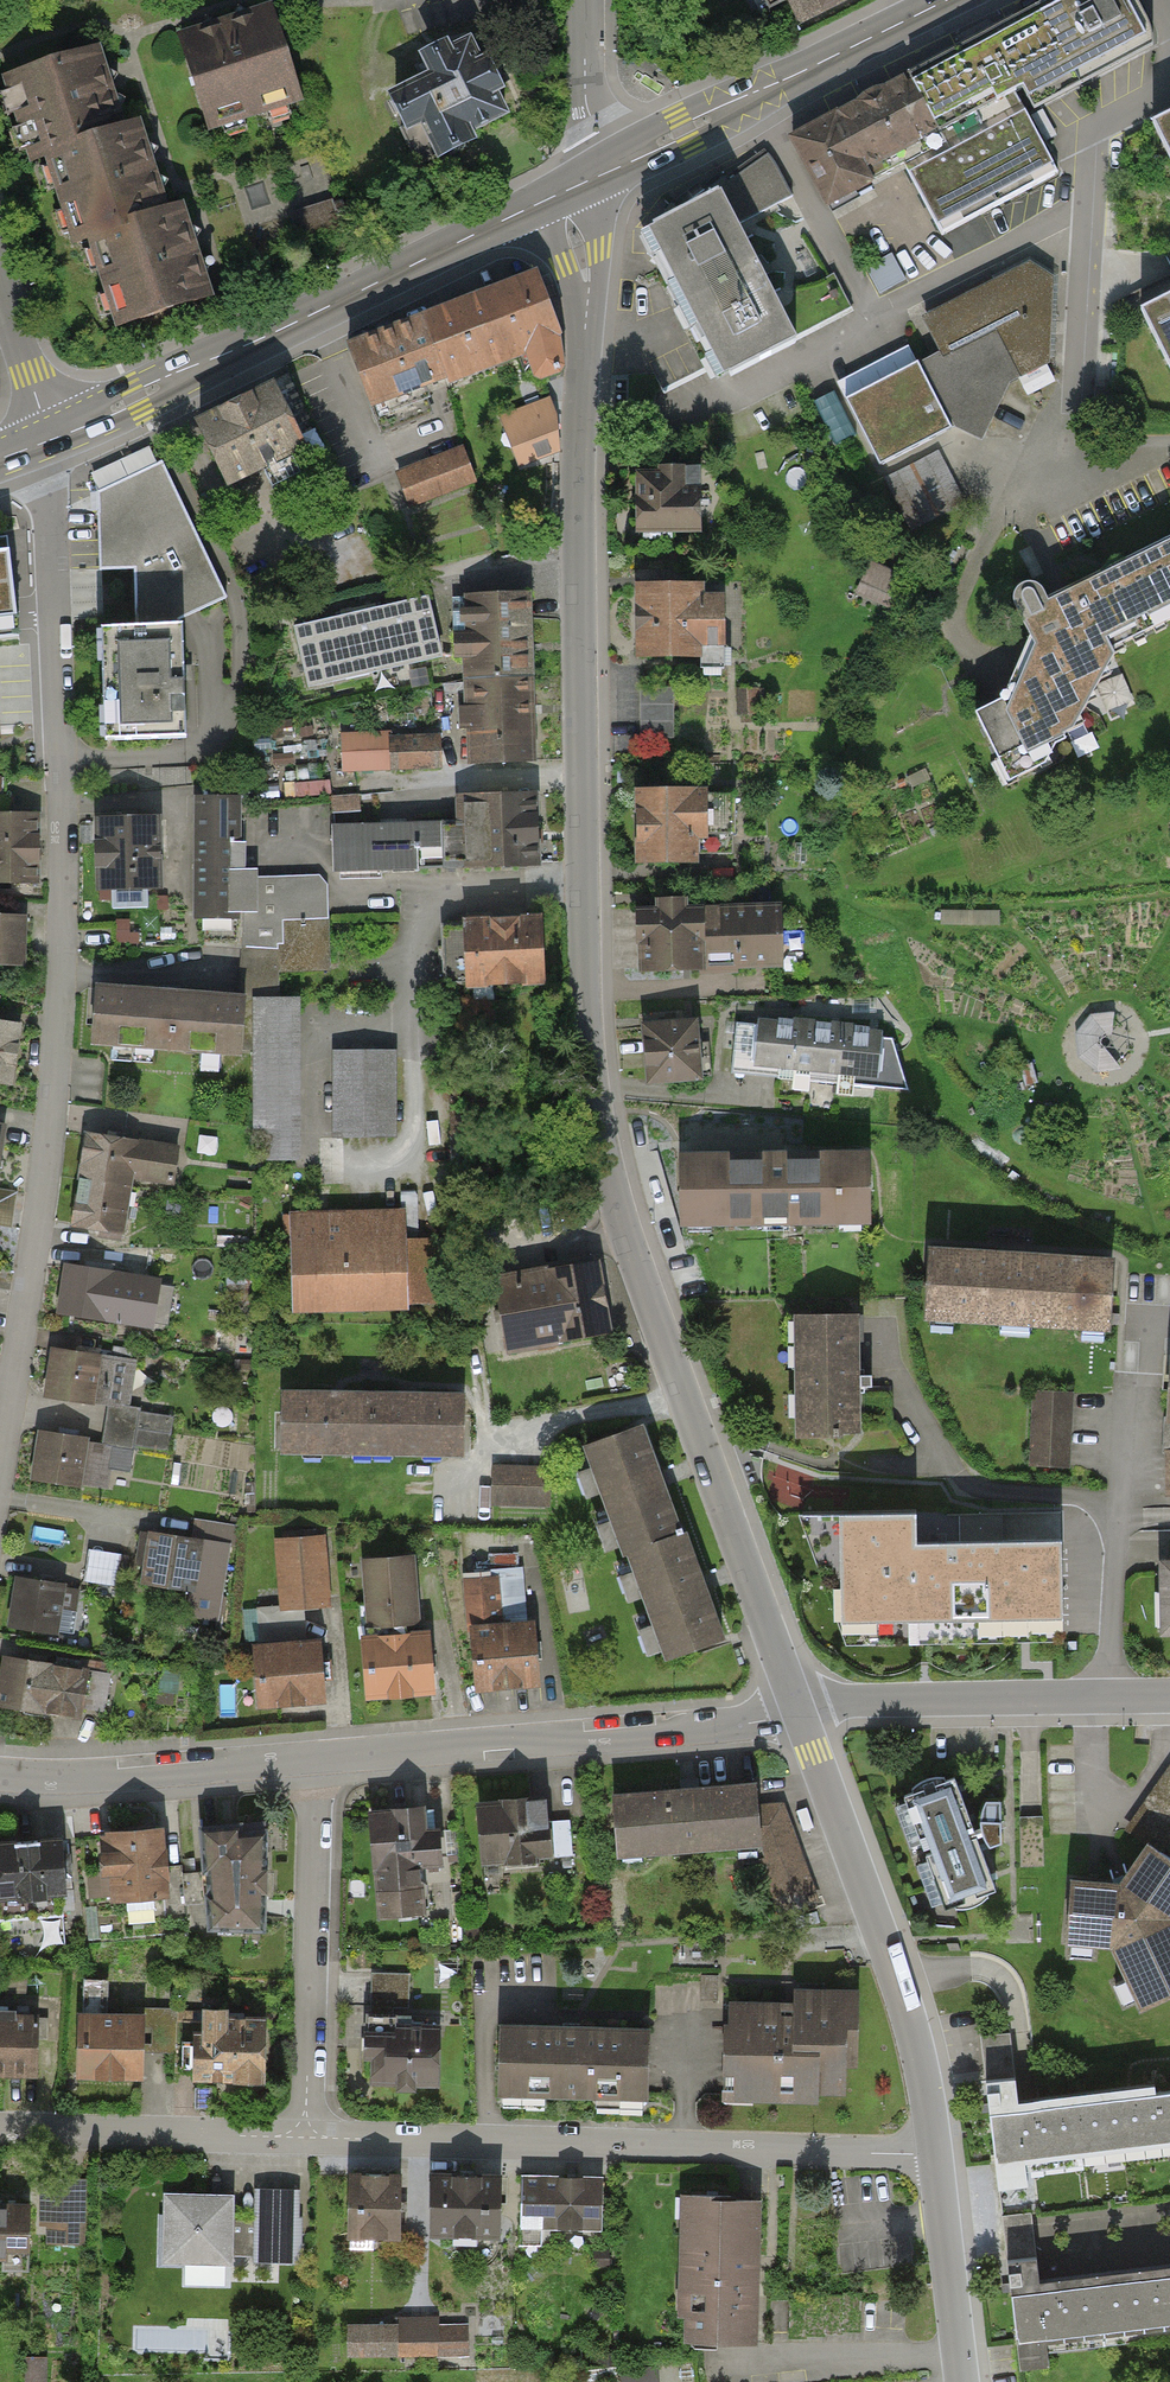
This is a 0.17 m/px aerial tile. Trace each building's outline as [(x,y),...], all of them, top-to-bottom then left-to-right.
[(800,31),(862,0),(784,0),(800,31)] [(835,117),(870,183),(905,164),(942,234),(1058,172),(1016,93),(1019,91),(1022,89),(1028,100),(1105,59),(1154,34),(1136,0),(1055,0),(985,37),(880,93),(835,117)] [(269,8),(175,36),(205,134),(299,105),(269,8)] [(471,41),(384,82),(423,165),(510,124),(471,41)] [(34,158),(47,153),(78,244),(92,239),(120,324),(208,294),(193,249),(181,213),(170,216),(154,169),(139,123),(120,129),(106,88),(94,51),(7,79),(34,158)] [(1146,127),(1169,176),(1169,115),(1146,127)] [(835,117),(792,139),(827,205),(870,183),(835,117)] [(672,204),(647,232),(647,255),(663,265),(671,261),(693,301),(757,268),(739,233),(779,212),(777,204),(793,197),(770,152),(766,156),(727,182),(722,177),(679,210),(672,204)] [(863,394),(845,404),(880,471),(956,431),(981,448),(1020,388),(1051,372),(1056,278),(1044,270),(1032,262),(921,318),(940,355),(920,364),(882,384),(863,394)] [(757,268),(693,301),(731,376),(796,343),(793,338),(852,308),(834,273),(774,303),(757,268)] [(505,285),(422,317),(447,379),(524,349),(538,378),(564,366),(559,332),(536,273),(505,285)] [(1136,315),(1169,384),(1169,298),(1136,315)] [(447,379),(422,317),(385,332),(347,347),(370,408),(375,407),(385,432),(426,416),(416,391),(447,379)] [(837,389),(845,404),(863,394),(882,384),(920,364),(913,350),(837,389)] [(236,405),(196,425),(229,491),(305,454),(272,388),(236,405)] [(550,396),(498,415),(518,468),(559,454),(557,415),(550,396)] [(906,516),(962,491),(942,444),(885,469),(906,516)] [(464,447),(395,474),(409,510),(478,483),(464,447)] [(129,477),(97,491),(102,628),(183,628),(184,619),(226,599),(161,462),(129,477)] [(700,471),(633,472),(634,539),(701,537),(700,471)] [(19,637),(17,618),(9,551),(7,537),(0,537),(0,639),(19,637)] [(1051,605),(1041,584),(1010,600),(1026,633),(1002,703),(976,716),(1010,787),(1042,771),(1122,651),(1169,628),(1169,547),(1051,605)] [(1031,547),(1020,552),(1032,579),(1044,573),(1031,547)] [(859,591),(893,599),(901,565),(867,558),(859,591)] [(708,587),(633,587),(634,662),(709,661),(708,587)] [(533,681),(531,595),(462,596),(463,682),(533,681)] [(428,600),(294,629),(307,691),(442,661),(428,600)] [(183,628),(102,628),(104,684),(105,741),(185,739),(183,628)] [(533,681),(463,682),(465,766),(534,765),(533,681)] [(673,741),(672,687),(639,687),(640,741),(673,741)] [(440,734),(388,737),(390,773),(443,770),(440,734)] [(707,791),(633,793),(635,867),(709,865),(707,791)] [(540,870),(536,796),(460,800),(463,874),(540,870)] [(245,799),(192,800),(193,924),(207,924),(207,949),(237,949),(237,994),(280,993),(280,976),(328,976),(327,878),(245,879),(245,799)] [(0,818),(0,892),(40,891),(38,818),(0,818)] [(159,818),(99,820),(100,891),(161,890),(159,818)] [(442,824),(331,827),(332,878),(443,875),(442,824)] [(634,912),(637,977),(787,970),(784,905),(634,912)] [(24,918),(0,918),(0,965),(23,965),(24,918)] [(541,922),(462,925),(465,994),(544,991),(541,922)] [(95,990),(92,1042),(242,1053),(245,1000),(95,990)] [(297,1001),(252,1002),(253,1164),(299,1164),(297,1001)] [(1120,1005),(1081,1007),(1084,1061),(1123,1059),(1120,1005)] [(699,1024),(642,1028),(647,1087),(703,1083),(699,1024)] [(734,1048),(731,1074),(908,1090),(894,1036),(736,1024),(734,1048)] [(20,1028),(0,1025),(0,1091),(12,1092),(20,1028)] [(395,1057),(331,1057),(331,1142),(395,1142),(395,1057)] [(114,1138),(88,1134),(73,1222),(100,1226),(124,1230),(132,1178),(174,1185),(180,1149),(114,1138)] [(680,1155),(681,1227),(868,1225),(868,1153),(680,1155)] [(289,1213),(291,1315),(410,1312),(409,1303),(452,1302),(451,1231),(408,1232),(408,1210),(289,1213)] [(928,1251),(924,1324),(1111,1334),(1115,1260),(928,1251)] [(601,1259),(491,1279),(506,1358),(616,1337),(601,1259)] [(101,1276),(67,1270),(60,1312),(148,1327),(155,1285),(101,1276)] [(860,1439),(858,1317),(792,1318),(794,1441),(860,1439)] [(41,1397),(109,1408),(128,1411),(137,1360),(49,1346),(41,1397)] [(1074,1393),(1031,1391),(1027,1469),(1070,1472),(1074,1393)] [(463,1394),(279,1392),(279,1456),(462,1459),(463,1394)] [(103,1444),(135,1449),(167,1455),(173,1418),(128,1411),(109,1408),(103,1444)] [(642,1424),(582,1447),(625,1560),(685,1537),(642,1424)] [(103,1444),(36,1433),(28,1481),(108,1494),(112,1472),(131,1476),(135,1449),(103,1444)] [(553,1468),(492,1467),(491,1509),(552,1510),(553,1468)] [(915,1513),(801,1515),(815,1550),(847,1551),(848,1573),(824,1573),(833,1599),(857,1598),(858,1635),(926,1634),(926,1614),(962,1613),(963,1634),(1010,1633),(1025,1632),(1061,1631),(1059,1539),(1008,1541),(917,1542),(915,1513)] [(198,1542),(146,1533),(137,1586),(189,1594),(198,1542)] [(726,1644),(685,1537),(625,1560),(665,1667),(726,1644)] [(330,1608),(325,1539),(273,1543),(278,1612),(330,1608)] [(124,1558),(87,1551),(82,1583),(119,1589),(124,1558)] [(417,1629),(412,1560),(361,1564),(366,1633),(417,1629)] [(1160,1643),(1169,1643),(1169,1565),(1159,1565),(1160,1643)] [(463,1574),(474,1697),(539,1691),(533,1625),(526,1625),(521,1569),(463,1574)] [(43,1586),(19,1581),(12,1622),(57,1630),(63,1589),(43,1586)] [(426,1634),(360,1640),(366,1704),(432,1698),(426,1634)] [(319,1643),(251,1648),(256,1713),(323,1708),(319,1643)] [(5,1659),(0,1689),(0,1705),(80,1718),(88,1673),(5,1659)] [(1126,1834),(1162,1858),(1169,1846),(1169,1768),(1169,1767),(1126,1834)] [(960,1781),(903,1800),(944,1919),(1001,1900),(960,1781)] [(754,1788),(610,1799),(616,1866),(760,1855),(756,1809),(754,1788)] [(544,1802),(476,1807),(481,1873),(550,1867),(544,1802)] [(756,1809),(760,1855),(780,1917),(819,1904),(786,1807),(756,1809)] [(435,1809),(365,1816),(376,1921),(446,1914),(435,1809)] [(168,1903),(161,1830),(99,1836),(106,1909),(168,1903)] [(262,1936),(263,1834),(211,1834),(210,1935),(262,1936)] [(65,1901),(61,1842),(0,1846),(0,1904),(65,1901)] [(1068,1888),(1065,1954),(1108,1956),(1138,2014),(1169,1998),(1169,1866),(1146,1851),(1121,1890),(1068,1888)] [(374,1967),(375,1995),(411,1994),(410,1966),(374,1967)] [(857,2002),(725,2000),(724,2100),(856,2102),(857,2002)] [(143,2011),(75,2011),(74,2074),(143,2075),(143,2011)] [(0,2015),(0,2072),(33,2072),(34,2016),(0,2015)] [(188,2018),(188,2081),(264,2081),(265,2018),(188,2018)] [(439,2086),(440,2025),(365,2024),(364,2085),(439,2086)] [(499,2024),(498,2095),(645,2097),(646,2025),(499,2024)] [(980,2033),(997,2185),(1024,2182),(1023,2168),(1169,2152),(1169,2084),(1029,2100),(1018,2101),(1010,2029),(980,2033)] [(402,2174),(345,2173),(344,2242),(402,2243),(402,2174)] [(503,2176),(430,2175),(429,2239),(502,2240),(503,2176)] [(84,2178),(40,2178),(39,2246),(83,2246),(84,2178)] [(601,2179),(523,2178),(522,2231),(600,2231),(601,2179)] [(298,2190),(251,2190),(252,2264),(298,2264),(298,2190)] [(228,2194),(159,2194),(160,2265),(229,2265),(228,2194)] [(757,2197),(679,2195),(676,2338),(755,2339),(757,2197)] [(0,2198),(0,2265),(26,2266),(28,2198),(0,2198)] [(1017,2355),(1169,2338),(1169,2264),(1038,2279),(1031,2211),(1001,2215),(1017,2355)] [(442,2319),(442,2309),(410,2310),(411,2351),(471,2349),(470,2317),(442,2319)] [(398,2347),(399,2311),(349,2311),(349,2347),(398,2347)]
